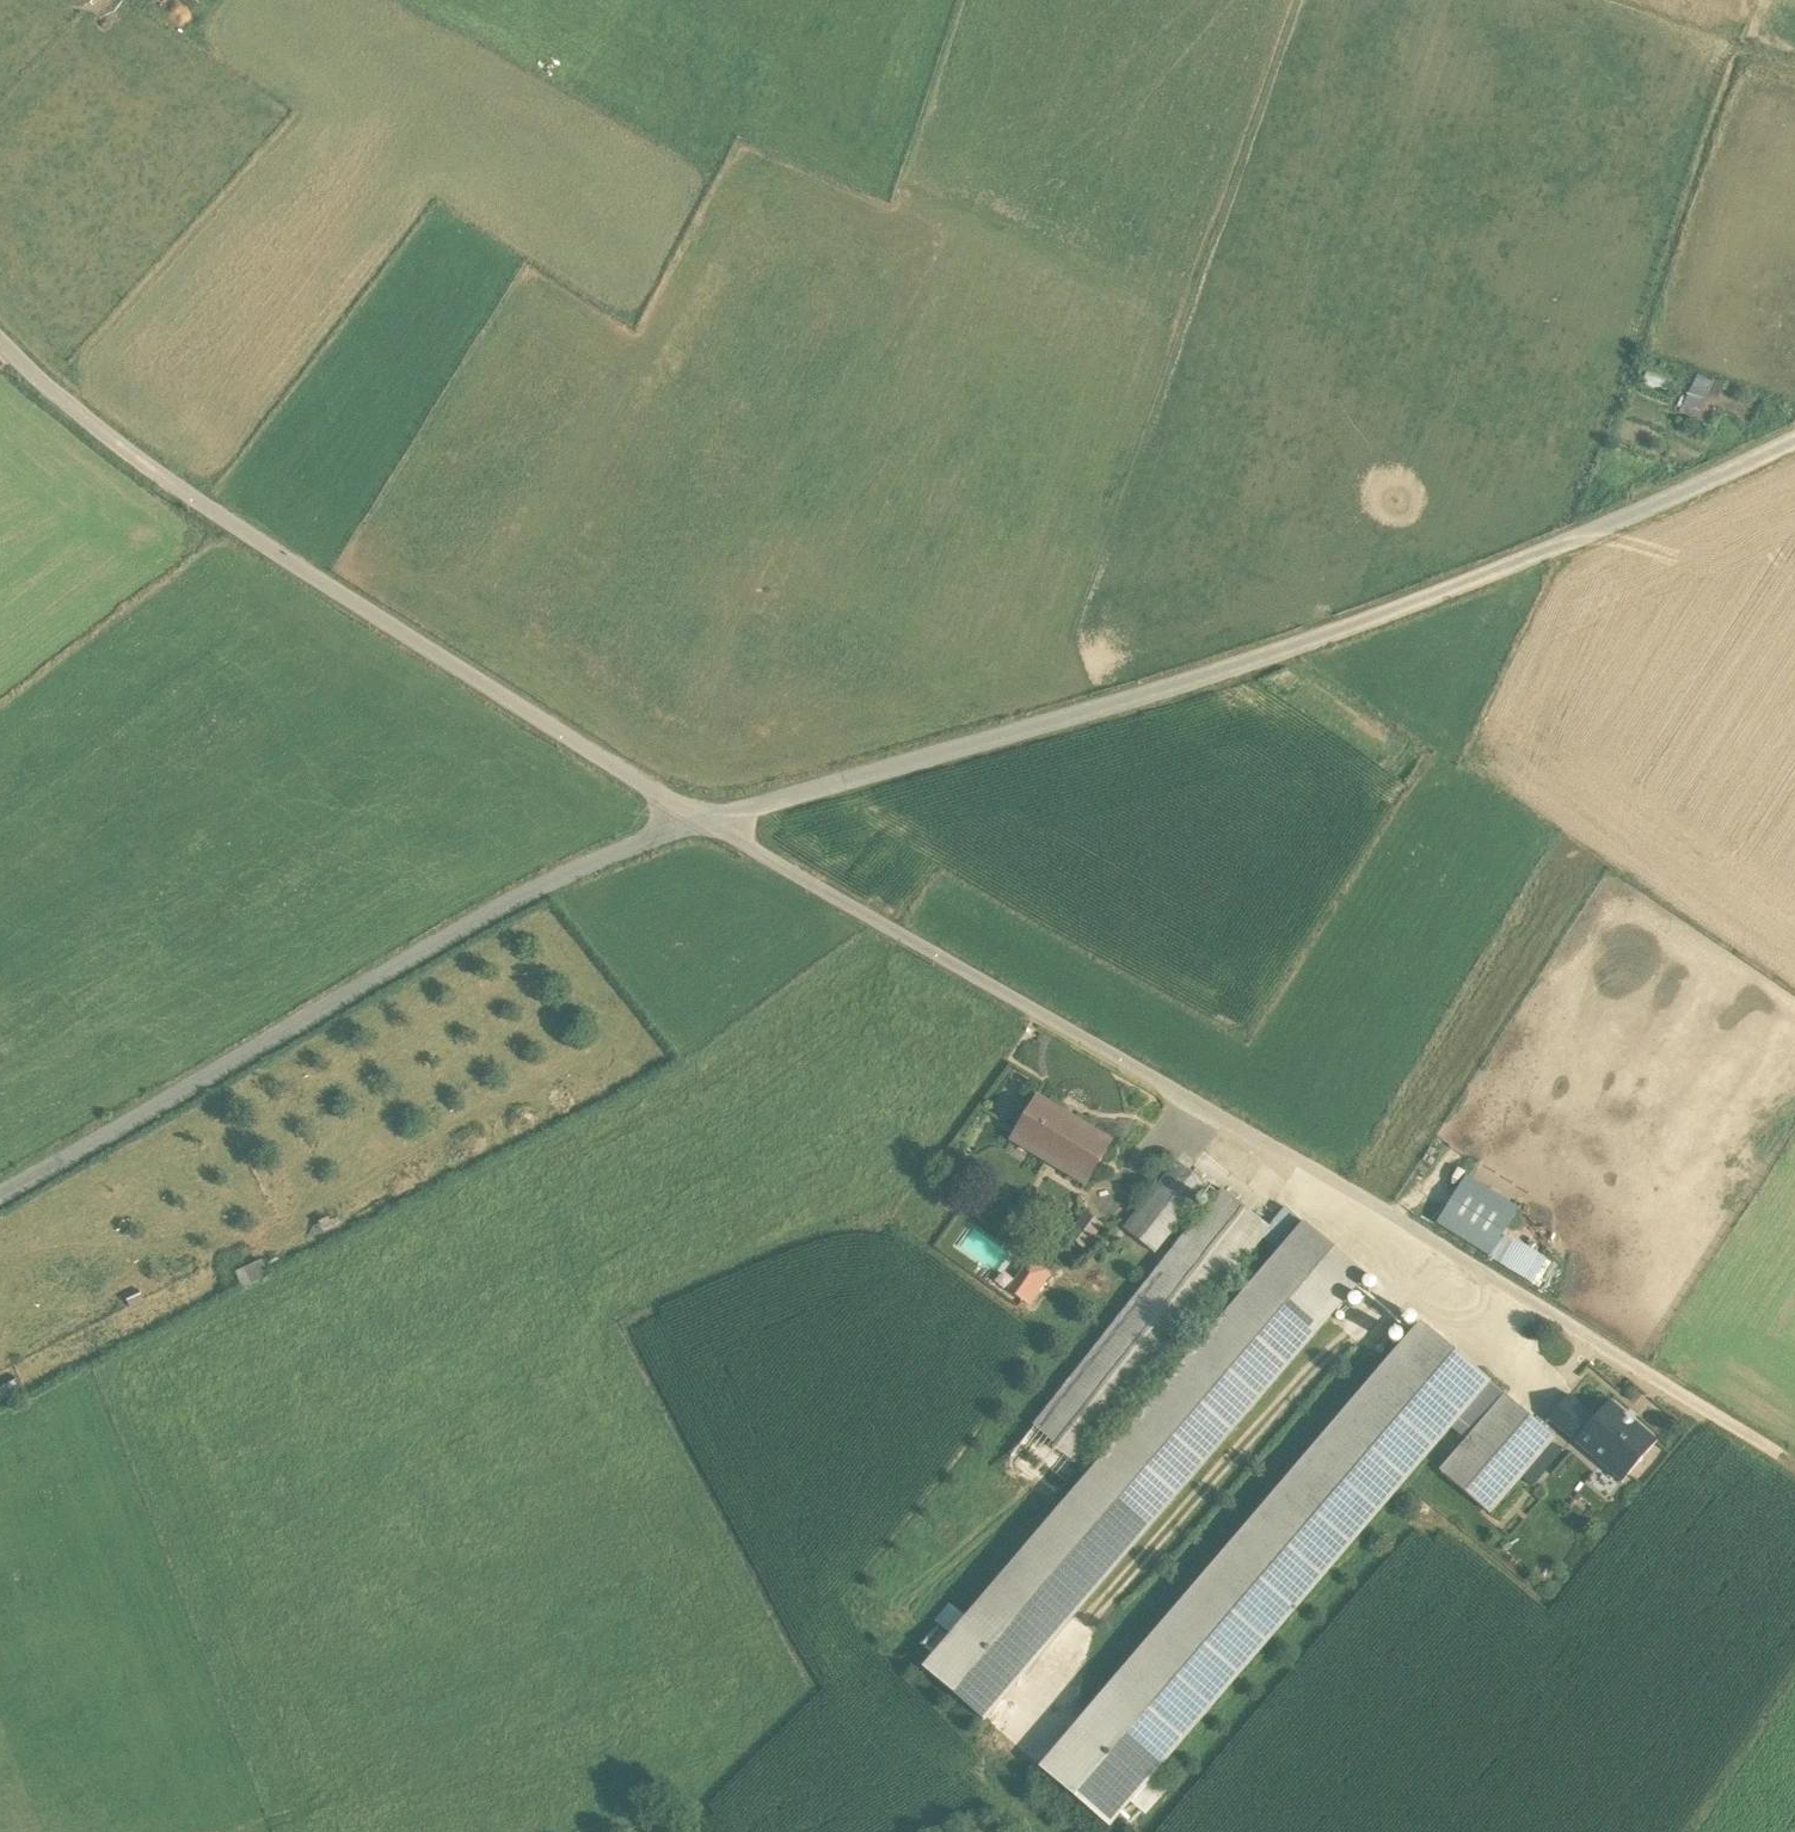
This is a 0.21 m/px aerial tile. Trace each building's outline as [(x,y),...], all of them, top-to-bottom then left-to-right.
[(1723,389),(1695,379),(1677,416),(1705,429),(1723,389)] [(1036,1101),(1008,1146),(1083,1191),(1110,1145),(1109,1144),(1036,1101)] [(983,1725),(1174,1502),(1363,1279),(1284,1211),(1283,1211),(1268,1229),(1267,1229),(1221,1193),(1220,1193),(1216,1198),(1215,1198),(1175,1165),(1122,1233),(1153,1257),(1154,1257),(1201,1197),(1202,1197),(1208,1202),(1208,1204),(998,1470),(1049,1510),(1056,1500),(1064,1506),(965,1620),(948,1607),(933,1625),(948,1640),(922,1673),(983,1725)] [(1465,1180),(1435,1227),(1486,1259),(1503,1235),(1517,1213),(1465,1180)] [(1084,1216),(1066,1240),(1084,1253),(1102,1229),(1084,1216)] [(1504,1238),(1490,1261),(1531,1287),(1545,1264),(1504,1238)] [(239,1275),(247,1290),(274,1276),(266,1261),(239,1275)] [(1050,1280),(1028,1264),(1007,1294),(1029,1310),(1050,1280)] [(1157,1775),(1223,1697),(1450,1433),(1463,1443),(1437,1474),(1487,1517),(1519,1481),(1531,1491),(1560,1457),(1549,1446),(1552,1441),(1420,1328),(1216,1566),(1039,1773),(1108,1831),(1129,1808),(1144,1820),(1172,1789),(1157,1775)] [(1623,1418),(1608,1405),(1594,1422),(1568,1400),(1547,1424),(1620,1486),(1655,1445),(1633,1427),(1631,1428),(1622,1419),(1623,1418)]
